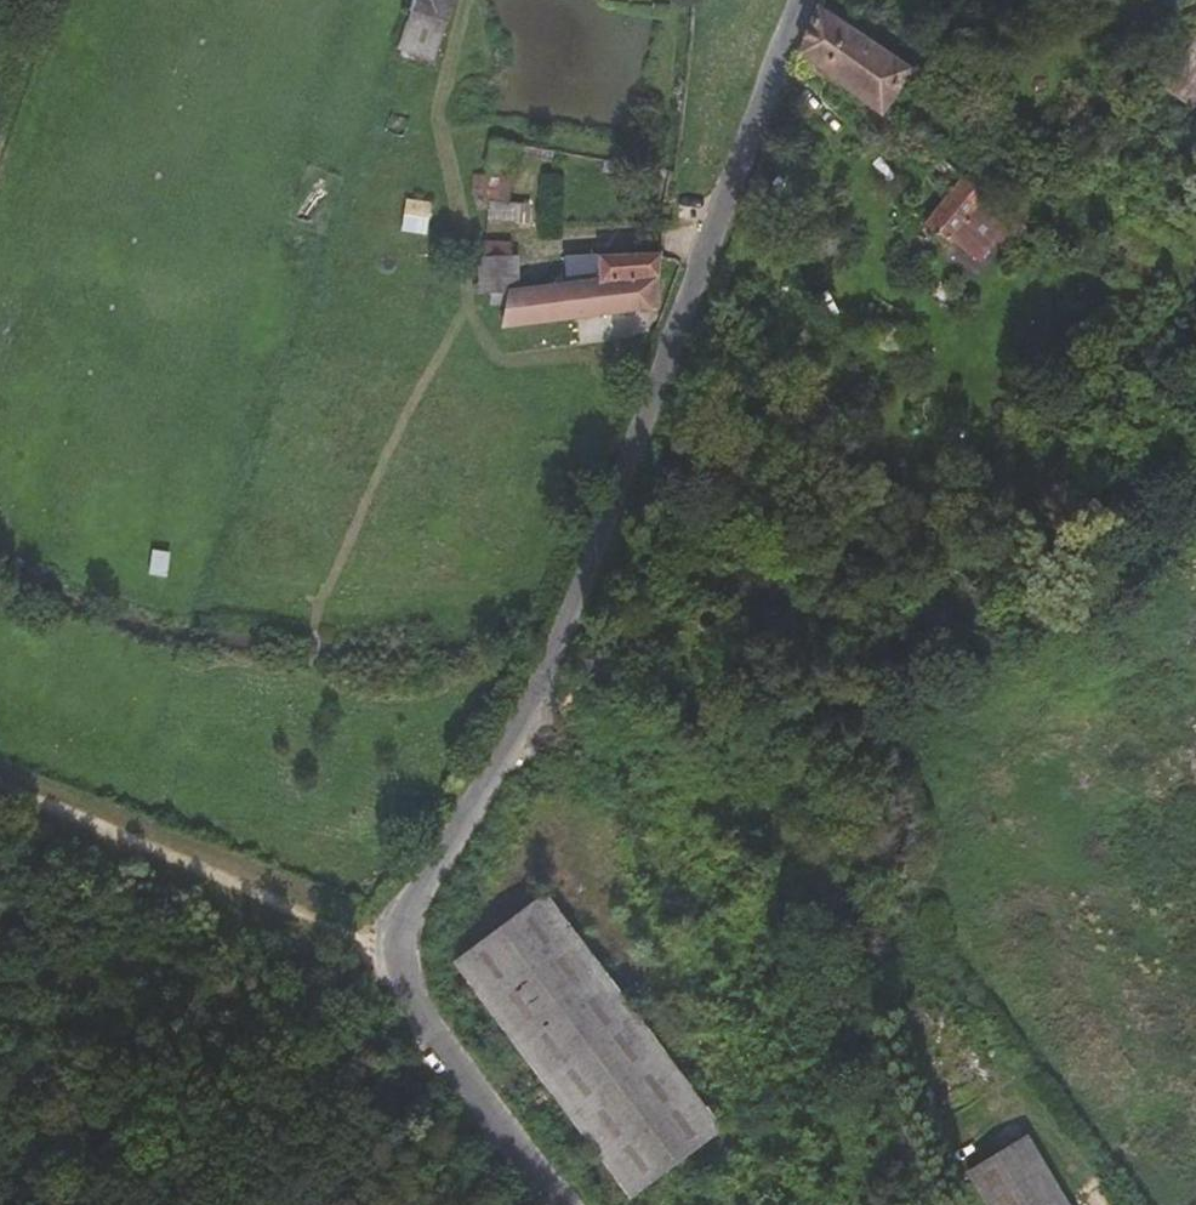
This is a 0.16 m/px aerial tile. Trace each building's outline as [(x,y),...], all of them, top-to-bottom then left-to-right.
[(397,49),(435,61),(455,0),(413,0),(397,49)] [(911,68),(819,7),(801,53),(881,114),(911,68)] [(1195,103),(1195,38),(1194,37),(1160,85),(1193,108),(1195,103)] [(520,157),(552,164),(553,154),(521,147),(520,157)] [(513,166),(492,162),(492,165),(490,164),(489,177),(474,175),(473,195),(490,197),(489,201),(510,202),(513,166)] [(926,222),(982,269),(1019,223),(964,178),(926,222)] [(432,203),(406,199),(402,232),(427,235),(432,203)] [(510,202),(489,201),(488,220),(529,223),(531,204),(510,202)] [(518,290),(516,243),(484,242),(484,257),(480,257),(481,294),(490,294),(489,306),(507,306),(502,331),(648,314),(659,262),(661,253),(565,257),(567,282),(518,290)] [(167,579),(172,554),(154,550),(149,576),(167,579)] [(546,892),(452,962),(630,1199),(724,1129),(546,892)] [(988,1204),(1070,1204),(1027,1135),(968,1172),(988,1204)]
